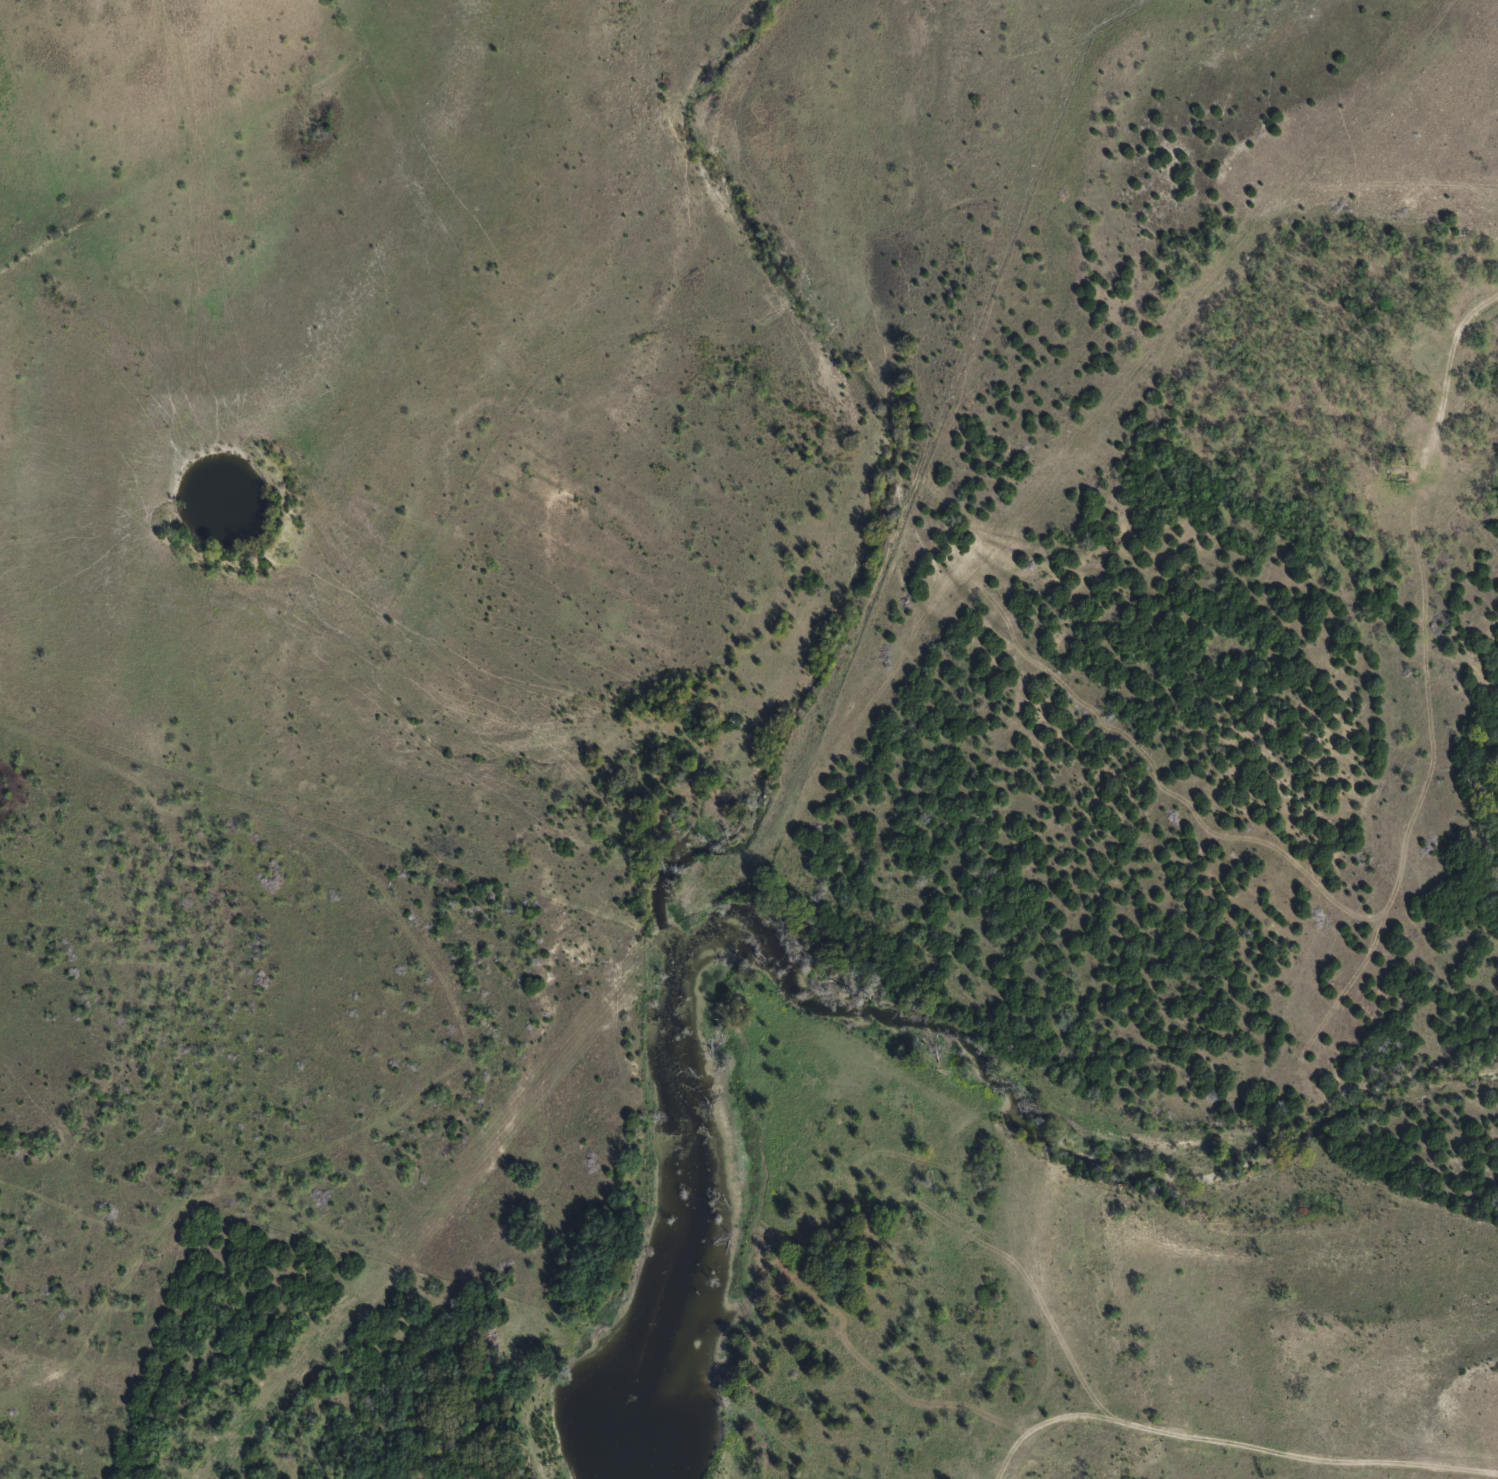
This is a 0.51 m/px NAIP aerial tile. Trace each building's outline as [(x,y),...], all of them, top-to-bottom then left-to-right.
[(1409,468),(1409,455),(1393,455),(1393,468),(1409,468)]
